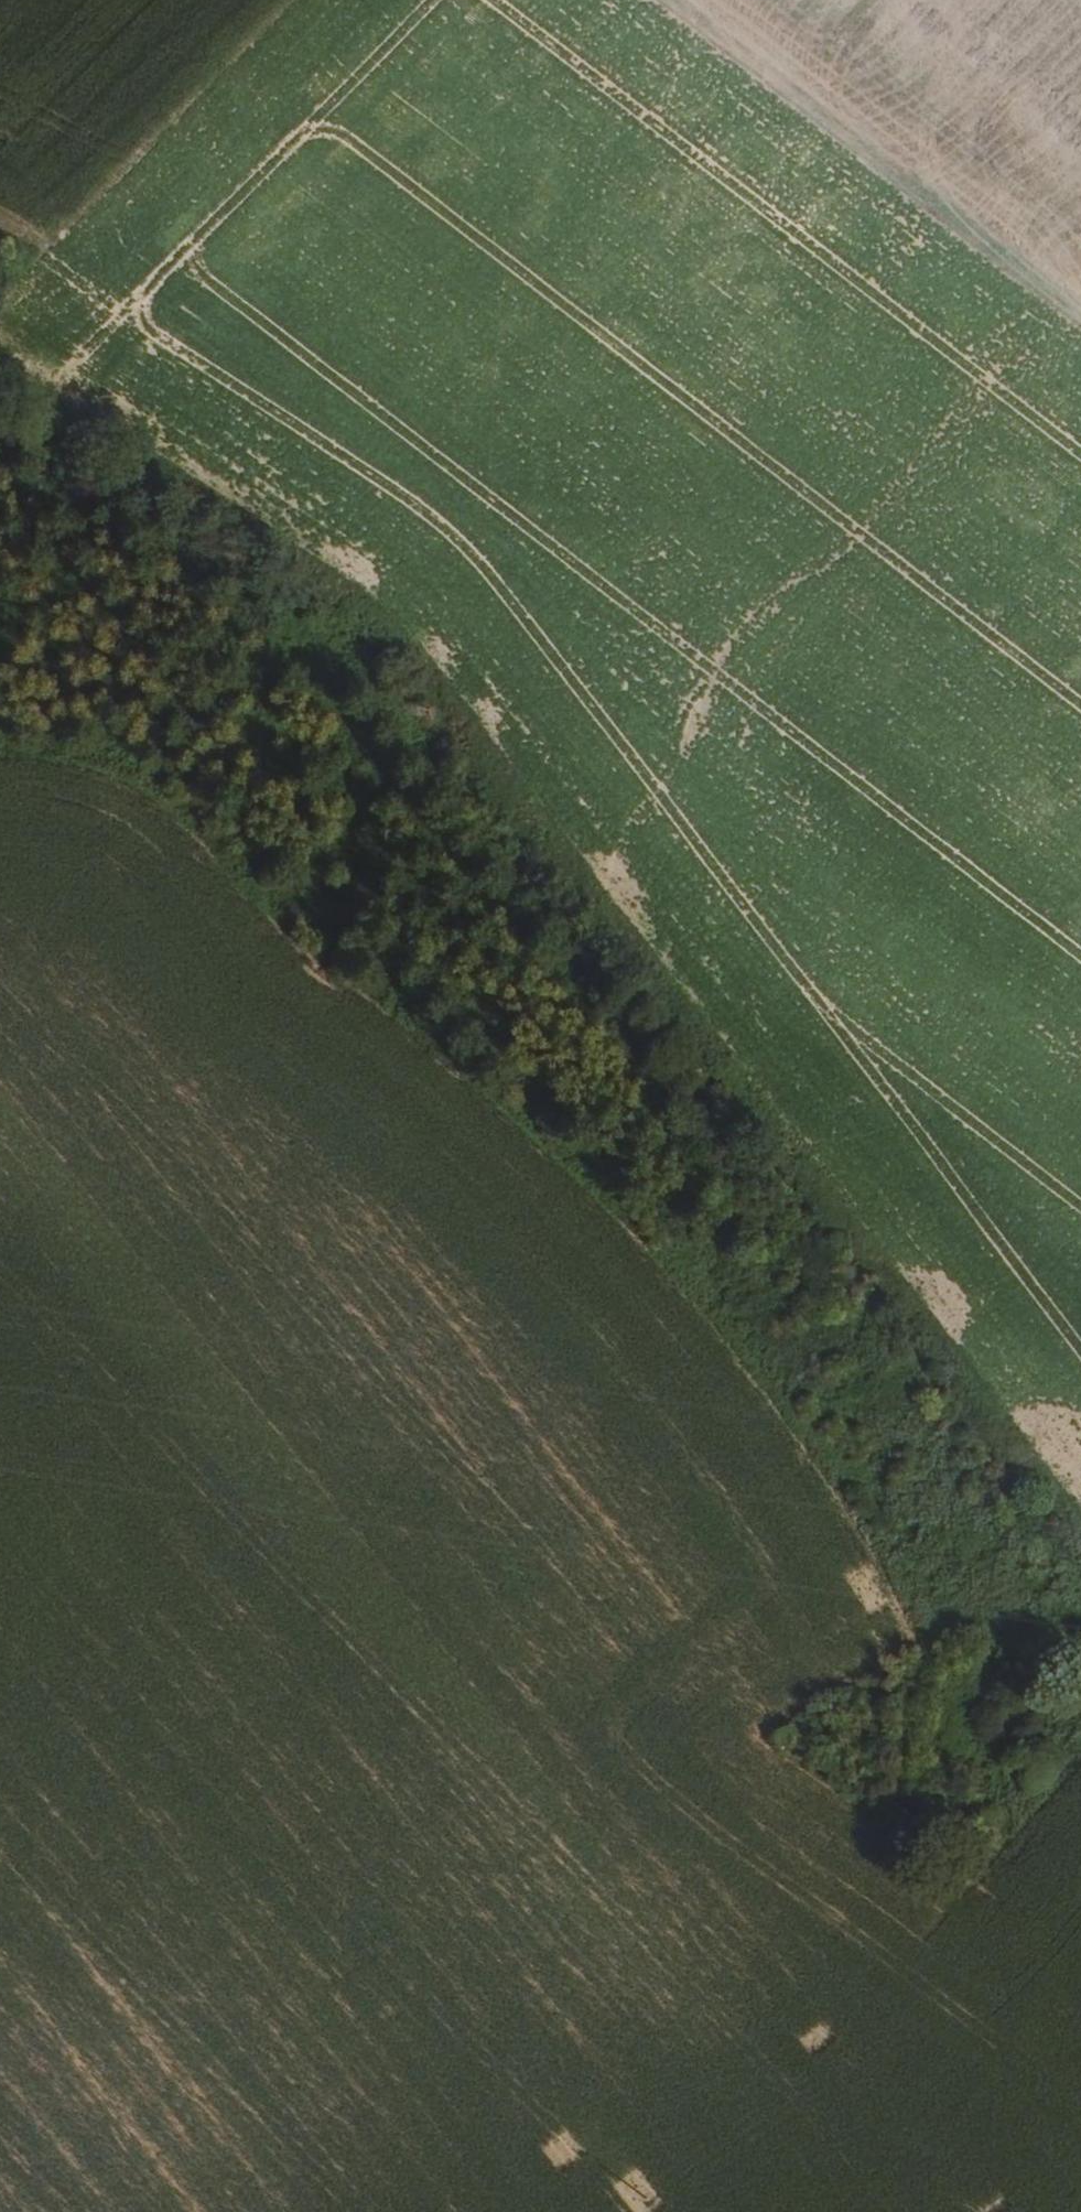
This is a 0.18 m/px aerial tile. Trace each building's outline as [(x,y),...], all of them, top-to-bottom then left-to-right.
[(760,1739),(773,1750),(779,1739),(770,1729),(760,1739)]
